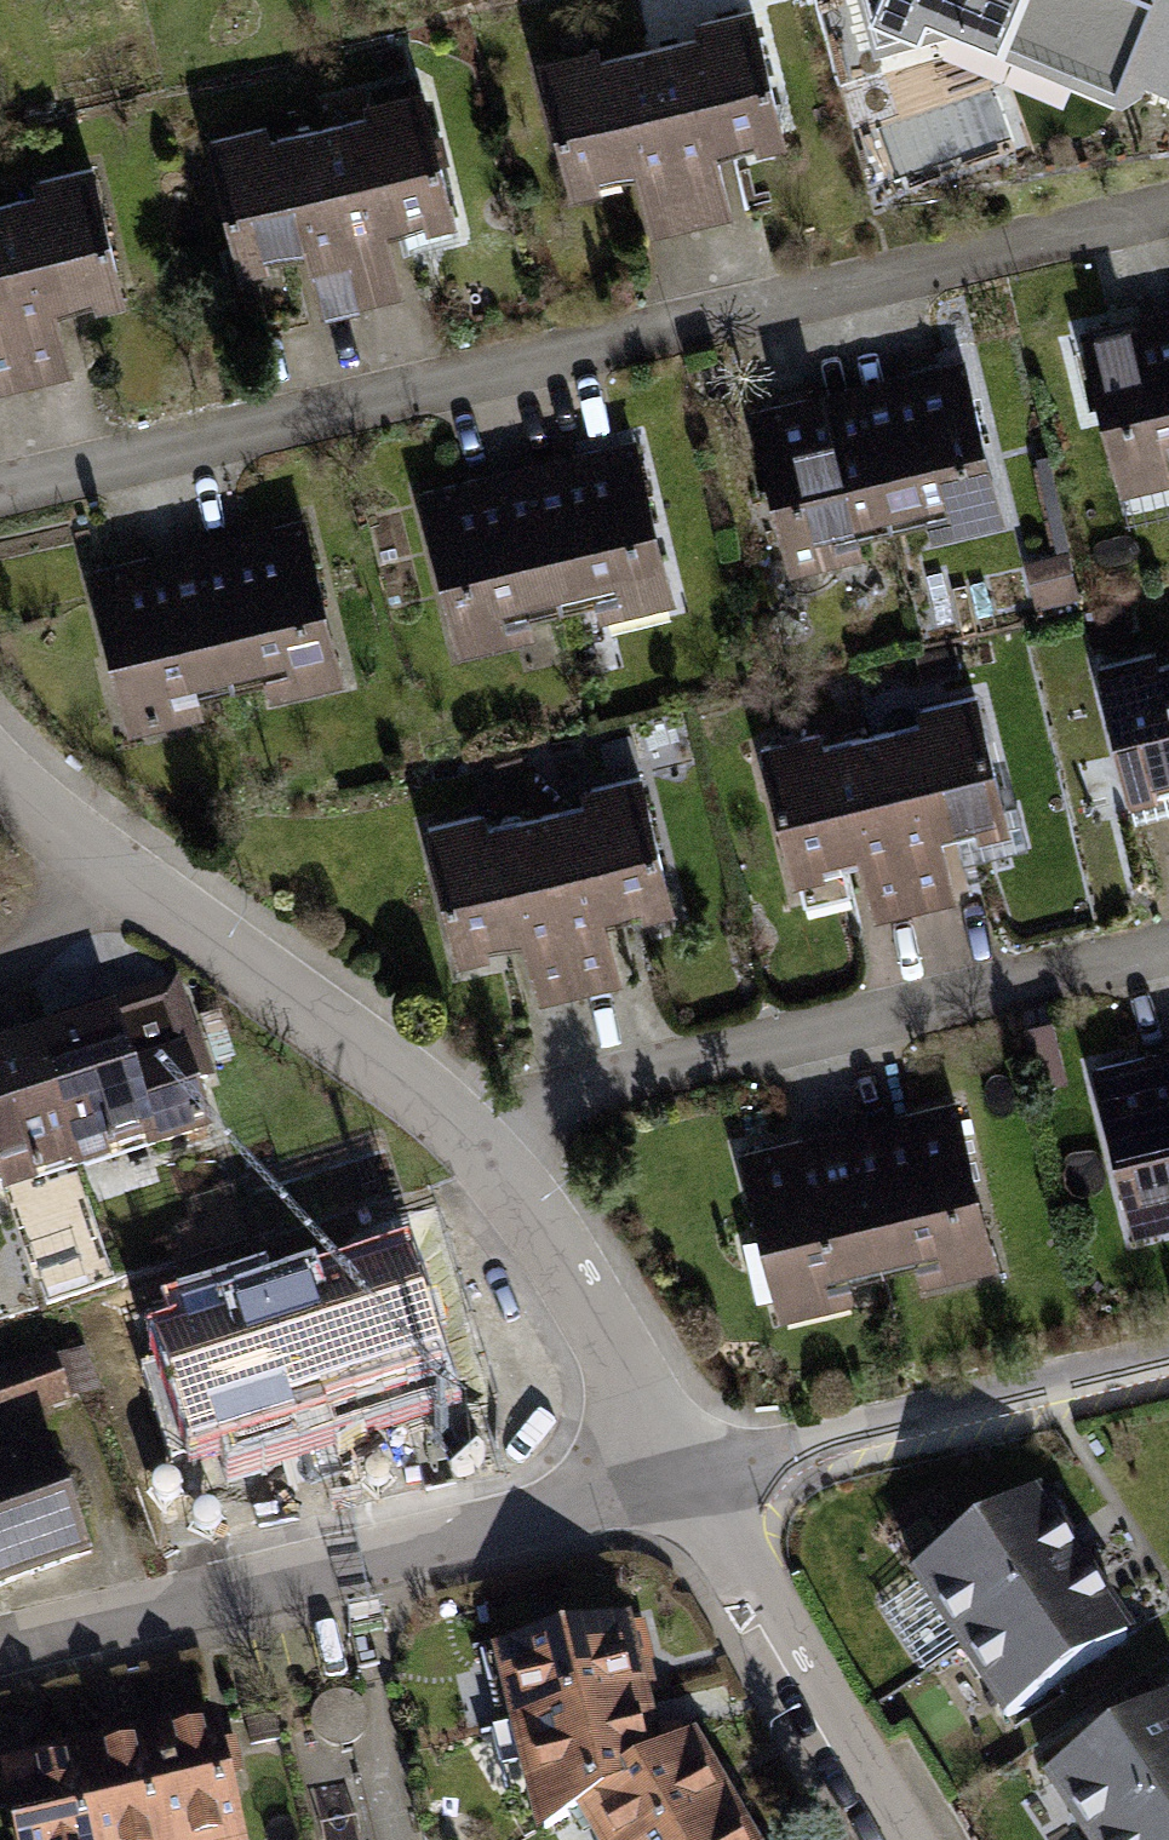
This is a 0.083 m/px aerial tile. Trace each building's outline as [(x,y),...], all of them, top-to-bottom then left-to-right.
[(868,21),(916,41),(925,21),(1004,54),(1007,46),(1124,95),(1132,76),(1168,92),(1168,0),(1148,0),(1147,0),(877,0),(868,21)] [(783,137),(753,10),(697,23),(700,37),(650,49),(691,220),(730,211),(717,153),(783,137)] [(691,220),(650,49),(600,61),(597,48),(541,61),(571,188),(638,172),(651,229),(691,220)] [(453,217),(422,90),(367,103),(371,117),(320,129),(361,299),(400,290),(386,233),(453,217)] [(361,299),(320,129),(269,141),(266,127),(210,140),(236,247),(219,251),(238,330),(307,313),(293,255),(307,252),(321,309),(361,299)] [(92,168),(36,181),(40,195),(0,204),(0,251),(31,378),(70,368),(56,311),(122,296),(92,168)] [(0,251),(0,385),(31,378),(0,251)] [(1146,341),(1141,319),(1083,333),(1121,493),(1168,482),(1168,336),(1146,341)] [(1002,521),(963,361),(905,375),(910,397),(863,409),(892,528),(927,519),(931,538),(1002,521)] [(892,528),(863,409),(816,420),(810,397),(752,411),(790,572),(861,555),(856,536),(892,528)] [(672,601),(634,440),(575,454),(581,477),(533,488),(562,607),(597,599),(602,618),(672,601)] [(562,607),(533,488),(486,500),(480,477),(422,491),(461,652),(531,635),(527,616),(562,607)] [(342,680),(304,520),(245,534),(251,556),(203,568),(232,686),(267,678),(272,697),(342,680)] [(232,686),(203,568),(156,579),(150,556),(92,570),(130,731),(201,714),(196,695),(232,686)] [(1044,562),(1049,588),(1076,582),(1071,557),(1044,562)] [(1119,605),(1087,611),(1092,642),(1124,636),(1119,605)] [(922,678),(958,670),(952,646),(916,654),(922,678)] [(1158,665),(1155,652),(1099,665),(1133,808),(1168,799),(1168,663),(1158,665)] [(1007,825),(977,697),(920,710),(924,723),(874,735),(901,849),(914,907),(954,898),(940,840),(1007,825)] [(901,849),(874,735),(823,747),(820,734),(764,747),(794,874),(860,859),(874,916),(914,907),(901,849)] [(671,905),(640,777),(584,790),(587,803),(537,815),(564,929),(578,987),(618,978),(604,920),(671,905)] [(564,929),(537,815),(487,827),(483,814),(428,827),(458,954),(524,939),(538,996),(578,987),(564,929)] [(59,1021),(63,1036),(112,1020),(129,1072),(182,1055),(178,1043),(193,1038),(175,984),(59,1021)] [(63,1036),(39,1044),(71,1145),(98,1136),(104,1156),(117,1152),(115,1146),(146,1136),(149,1145),(206,1127),(191,1081),(207,1076),(194,1037),(193,1038),(178,1043),(182,1055),(129,1072),(112,1020),(63,1036)] [(39,1044),(0,1056),(0,1168),(27,1160),(33,1179),(44,1175),(42,1169),(75,1159),(71,1145),(39,1044)] [(1161,1077),(1156,1054),(1097,1068),(1136,1229),(1168,1221),(1168,1075),(1161,1077)] [(994,1263),(955,1102),(897,1116),(902,1139),(855,1150),(883,1269),(919,1261),(923,1280),(994,1263)] [(883,1269),(855,1150),(807,1162),(802,1139),(743,1153),(782,1314),(853,1297),(848,1278),(883,1269)] [(297,1274),(285,1239),(217,1262),(229,1297),(297,1274)] [(140,1365),(171,1460),(439,1375),(405,1267),(183,1338),(187,1351),(140,1365)] [(0,1383),(0,1407),(5,1420),(66,1398),(53,1364),(0,1383)] [(44,1463),(0,1479),(0,1585),(78,1556),(44,1463)] [(1037,1501),(917,1580),(962,1648),(1082,1569),(1037,1501)] [(1082,1569),(962,1648),(1007,1716),(1126,1637),(1082,1569)] [(535,1720),(638,1696),(653,1692),(650,1677),(635,1681),(622,1626),(518,1651),(524,1679),(510,1683),(520,1724),(535,1720)] [(598,1797),(655,1764),(638,1696),(535,1720),(543,1753),(528,1755),(545,1828),(598,1797)] [(1051,1783),(1089,1839),(1113,1839),(1168,1803),(1168,1705),(1051,1783)] [(211,1725),(142,1742),(166,1839),(185,1839),(192,1838),(193,1839),(239,1839),(223,1775),(239,1771),(236,1756),(220,1760),(211,1725)] [(598,1797),(612,1821),(598,1829),(605,1839),(665,1839),(725,1806),(689,1744),(684,1747),(679,1728),(662,1732),(668,1757),(655,1764),(598,1797)] [(142,1742),(73,1758),(93,1839),(166,1839),(142,1742)] [(73,1758),(4,1774),(20,1839),(93,1839),(73,1758)] [(1113,1839),(1168,1839),(1168,1803),(1113,1839)] [(665,1839),(744,1839),(725,1806),(665,1839)]
